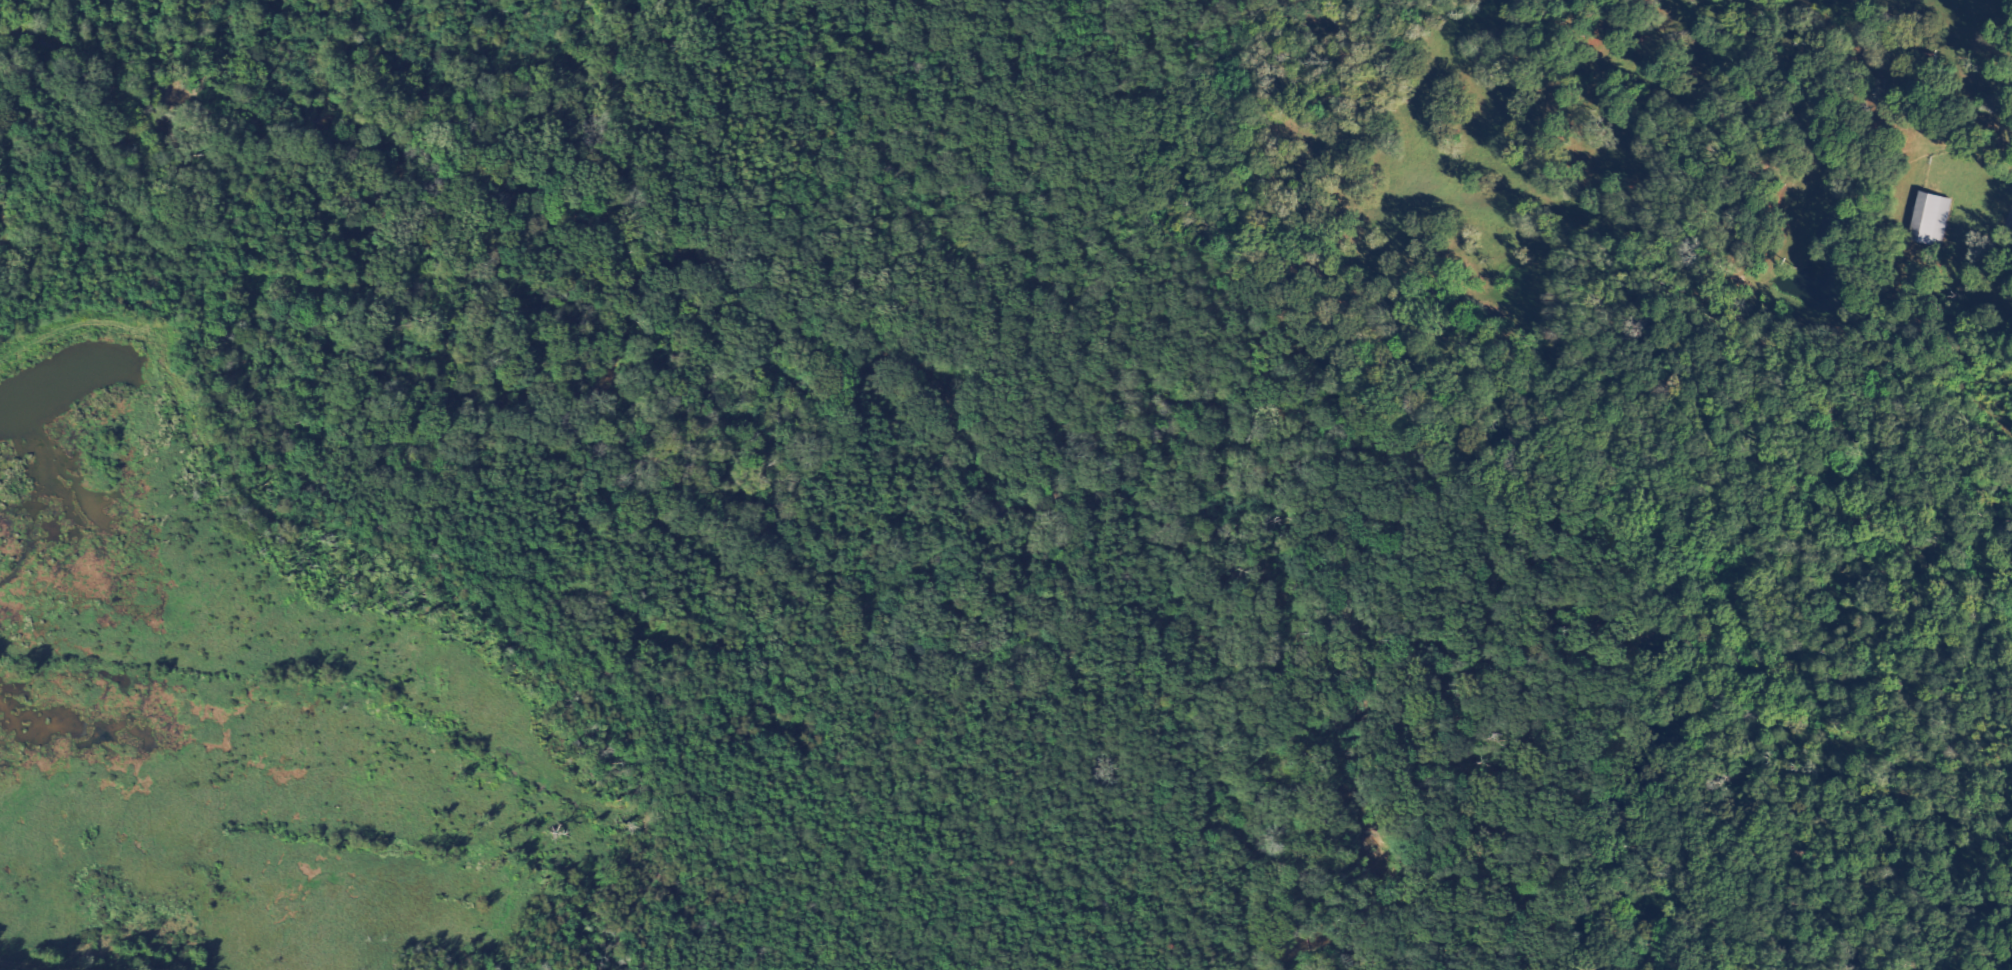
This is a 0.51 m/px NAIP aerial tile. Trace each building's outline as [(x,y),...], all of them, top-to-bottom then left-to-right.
[(1960,197),(1928,191),(1919,238),(1951,245),(1960,197)]
